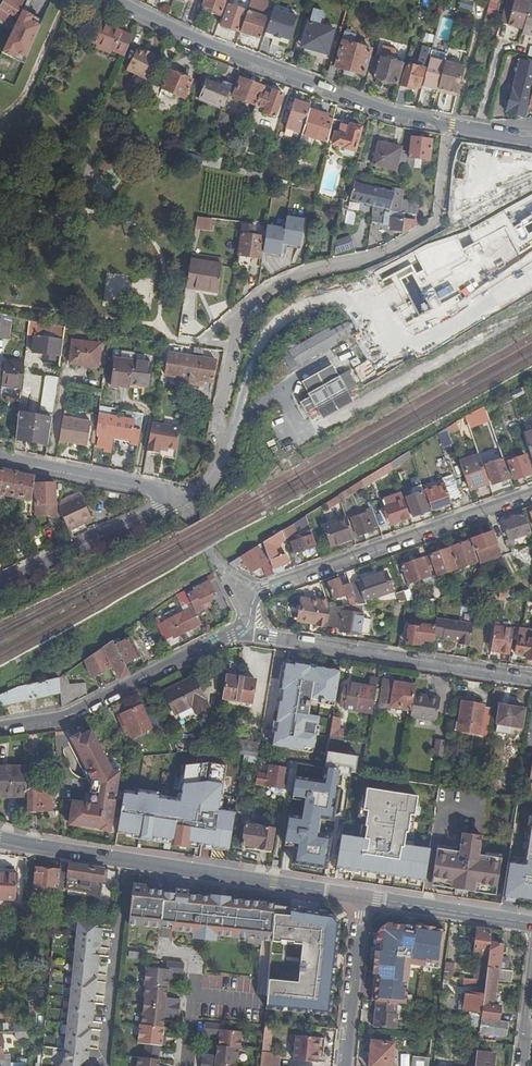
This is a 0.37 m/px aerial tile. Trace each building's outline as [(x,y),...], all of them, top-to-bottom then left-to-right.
[(8,24),(8,23),(14,15),(16,16),(24,0),(3,0),(0,5),(0,19),(4,21),(8,24)] [(222,13),(227,0),(205,0),(203,6),(216,11),(222,13)] [(247,11),(251,1),(248,0),(235,0),(233,6),(228,5),(221,25),(240,32),(247,11)] [(240,32),(260,39),(267,18),(267,2),(260,0),(251,0),(251,1),(247,11),(240,32)] [(459,10),(472,11),(473,0),(471,0),(459,0),(459,10)] [(530,5),(530,3),(520,0),(506,0),(500,23),(524,29),(523,32),(531,34),(531,6),(530,5)] [(275,4),(273,9),(288,14),(290,9),(275,4)] [(288,14),(273,9),(273,10),(265,32),(289,40),(297,17),(288,14)] [(24,62),(42,20),(22,11),(2,52),(24,62)] [(128,20),(122,17),(120,22),(126,25),(128,20)] [(309,33),(305,49),(327,55),(334,30),(316,24),(311,23),(308,22),(305,31),(309,33)] [(132,37),(122,33),(101,24),(93,42),(124,55),(132,37)] [(301,47),(305,49),(309,33),(305,31),(301,47)] [(289,40),(265,32),(264,36),(288,44),(289,40)] [(363,75),(371,49),(355,45),(356,41),(354,40),(355,35),(346,33),(336,67),(330,65),(326,79),(335,82),(339,68),(363,75)] [(127,70),(135,74),(147,80),(158,57),(150,53),(149,55),(143,52),(137,49),(127,70)] [(447,55),(431,51),(422,87),(437,91),(438,89),(445,62),(447,55)] [(396,84),(402,63),(400,63),(401,59),(381,53),(380,57),(378,57),(378,58),(371,57),(367,71),(374,73),(373,78),(396,84)] [(531,94),(531,63),(519,60),(506,112),(526,117),(529,107),(531,94)] [(415,66),(407,64),(401,86),(400,85),(395,104),(404,106),(408,88),(411,88),(412,86),(419,87),(425,65),(416,62),(415,66)] [(438,89),(457,94),(464,67),(445,62),(438,89)] [(169,71),(161,89),(184,99),(193,81),(169,71)] [(233,97),(256,106),(262,91),(263,87),(241,78),(233,97)] [(199,97),(223,107),(230,90),(221,86),(206,80),(199,97)] [(230,90),(232,84),(223,81),(221,86),(230,90)] [(265,109),(264,113),(275,117),(284,95),(272,90),(271,94),(266,92),(262,91),(256,106),(265,109)] [(303,132),(309,110),(311,106),(294,101),(286,128),(303,132)] [(303,132),(300,143),(310,146),(313,138),(328,142),(330,134),(332,127),(331,127),(325,125),(327,117),(328,115),(309,110),(303,132)] [(325,125),(331,127),(332,127),(333,119),(327,117),(325,125)] [(340,151),(342,155),(351,157),(355,155),(361,127),(351,125),(350,127),(342,125),(343,122),(333,119),(332,127),(330,134),(336,135),(333,145),(341,147),(340,151)] [(62,143),(63,143),(71,147),(77,134),(68,130),(62,143)] [(411,137),(409,153),(407,166),(420,168),(421,159),(429,160),(432,140),(411,137)] [(397,164),(401,150),(401,147),(379,142),(373,165),(396,170),(397,164)] [(66,158),(71,147),(63,143),(58,154),(66,158)] [(409,153),(401,150),(397,164),(405,166),(409,153)] [(494,154),(469,150),(467,158),(463,157),(462,167),(465,167),(464,175),(482,179),(484,170),(494,172),(494,154)] [(496,174),(500,174),(516,174),(516,154),(497,153),(496,173),(496,174)] [(205,154),(202,164),(219,169),(222,159),(205,154)] [(190,155),(188,160),(201,164),(203,159),(190,155)] [(247,176),(247,181),(265,186),(263,180),(261,179),(260,179),(247,176)] [(390,211),(401,212),(403,200),(404,189),(395,187),(394,192),(355,183),(350,200),(373,206),(386,210),(390,211)] [(377,273),(408,329),(471,293),(531,251),(531,195),(458,237),(426,245),(377,273)] [(406,213),(406,212),(418,214),(420,202),(408,200),(408,201),(403,200),(401,212),(405,213),(406,213)] [(391,226),(391,229),(408,231),(415,227),(415,221),(404,219),(405,213),(401,212),(390,211),(386,210),(373,206),(373,208),(371,222),(384,224),(391,226)] [(197,216),(196,227),(210,229),(212,218),(197,216)] [(243,234),(239,264),(259,267),(264,237),(254,236),(256,227),(244,225),(243,234)] [(269,237),(266,236),(263,256),(286,260),(288,242),(269,239),(269,237)] [(355,248),(351,237),(337,241),(337,254),(340,253),(355,248)] [(191,260),(186,287),(196,289),(196,287),(218,291),(222,265),(191,260)] [(108,273),(105,295),(117,297),(118,287),(116,287),(118,275),(108,273)] [(141,284),(127,285),(128,293),(142,292),(141,284)] [(33,353),(44,354),(55,355),(54,358),(54,364),(60,364),(61,361),(65,328),(65,327),(43,324),(29,321),(27,335),(34,336),(33,353)] [(329,328),(289,351),(298,365),(337,343),(335,339),(351,330),(347,323),(331,331),(329,328)] [(73,340),(70,363),(98,367),(101,344),(73,340)] [(194,347),(192,357),(188,384),(199,386),(200,381),(212,383),(216,361),(201,358),(203,348),(194,347)] [(114,358),(110,385),(129,388),(130,385),(145,387),(149,388),(152,363),(133,361),(134,353),(122,351),(121,359),(114,358)] [(188,384),(192,357),(170,353),(166,375),(178,377),(177,382),(188,384)] [(351,359),(357,379),(373,374),(368,360),(359,363),(357,357),(351,359)] [(21,388),(24,364),(4,362),(2,386),(21,388)] [(333,364),(302,382),(308,393),(339,376),(333,364)] [(339,376),(347,390),(355,385),(348,372),(339,376)] [(16,440),(27,442),(28,438),(32,439),(32,442),(48,445),(57,391),(58,378),(45,376),(41,403),(40,416),(28,414),(19,412),(16,440)] [(316,407),(347,390),(339,376),(308,393),(304,396),(305,399),(300,402),(306,413),(316,407)] [(316,407),(323,419),(354,402),(347,390),(316,407)] [(30,401),(28,414),(40,416),(41,403),(30,401)] [(484,405),(465,415),(470,428),(489,421),(484,405)] [(110,452),(113,437),(130,440),(130,441),(138,443),(144,414),(127,411),(125,419),(99,414),(96,433),(98,433),(96,446),(104,448),(103,451),(110,452)] [(269,422),(275,435),(291,427),(285,415),(269,422)] [(63,417),(59,441),(87,446),(91,421),(63,417)] [(449,432),(459,428),(456,421),(447,427),(448,428),(449,432)] [(177,450),(180,430),(152,424),(147,451),(159,453),(159,450),(160,446),(168,448),(177,450)] [(292,432),(302,444),(307,440),(297,428),(292,432)] [(438,434),(442,446),(452,441),(449,432),(448,428),(438,434)] [(524,435),(531,457),(531,432),(524,435)] [(393,468),(412,456),(409,450),(391,462),(393,468)] [(479,454),(460,461),(470,490),(489,483),(479,454)] [(526,455),(509,461),(515,479),(531,473),(526,455)] [(492,484),(511,478),(503,458),(486,465),(492,484)] [(393,468),(391,462),(362,480),(364,486),(393,468)] [(17,473),(3,470),(0,486),(0,493),(12,496),(17,473)] [(35,476),(17,473),(12,496),(24,498),(21,515),(31,515),(30,512),(35,476)] [(425,490),(432,509),(461,499),(452,475),(442,478),(444,483),(425,490)] [(39,477),(35,476),(30,512),(36,512),(35,504),(56,504),(55,497),(55,490),(55,483),(38,484),(39,477)] [(344,499),(364,486),(362,480),(338,495),(341,501),(344,499)] [(416,494),(406,498),(413,516),(430,510),(421,486),(413,488),(416,494)] [(116,493),(102,490),(101,496),(115,499),(116,493)] [(394,503),(386,506),(387,510),(388,513),(392,524),(392,523),(395,531),(413,525),(402,494),(394,497),(395,500),(396,503),(394,503)] [(326,503),(329,508),(341,501),(338,495),(326,503)] [(91,518),(81,497),(67,503),(65,499),(60,501),(59,509),(68,529),(91,518)] [(36,512),(36,515),(56,514),(56,504),(35,504),(36,512)] [(351,518),(358,536),(374,530),(374,528),(379,526),(372,508),(367,510),(368,512),(351,518)] [(524,514),(503,522),(509,540),(510,540),(514,539),(530,533),(524,514)] [(282,531),(285,539),(298,531),(296,528),(300,525),(302,528),(309,524),(306,516),(282,531)] [(68,529),(69,531),(92,521),(91,518),(68,529)] [(323,526),(330,546),(354,537),(347,518),(323,526)] [(34,521),(26,525),(31,538),(40,534),(34,521)] [(292,542),(295,552),(316,545),(311,530),(299,535),(300,539),(292,542)] [(273,568),(289,562),(286,554),(284,555),(280,542),(285,540),(285,539),(282,531),(263,542),(264,545),(269,560),(270,559),(273,568)] [(493,532),(472,539),(481,562),(501,555),(493,532)] [(478,561),(471,540),(450,548),(457,568),(478,561)] [(248,567),(250,571),(252,571),(263,564),(267,562),(267,561),(259,548),(264,545),(263,542),(229,563),(236,567),(242,563),(244,562),(248,567)] [(450,548),(429,555),(436,573),(437,576),(457,568),(450,548)] [(402,565),(409,583),(436,573),(429,555),(402,565)] [(267,562),(263,564),(267,577),(274,574),(269,561),(267,562)] [(362,604),(366,604),(364,598),(375,594),(376,597),(393,591),(386,572),(351,584),(355,596),(358,605),(362,604)] [(191,603),(196,613),(204,609),(202,605),(208,602),(217,598),(212,588),(210,584),(216,581),(213,574),(206,578),(208,582),(194,588),(195,590),(186,594),(190,601),(191,603)] [(194,588),(208,582),(206,578),(185,591),(186,594),(195,590),(194,588)] [(339,579),(328,582),(334,599),(347,595),(348,598),(355,596),(351,584),(350,584),(342,587),(339,579)] [(500,591),(499,598),(513,597),(514,589),(500,591)] [(185,604),(190,601),(186,594),(185,591),(180,594),(185,604)] [(467,606),(475,607),(477,593),(468,594),(467,606)] [(355,596),(348,598),(351,605),(358,605),(355,596)] [(300,620),(327,624),(330,607),(326,597),(317,601),(310,600),(310,602),(303,601),(300,620)] [(174,638),(202,624),(196,613),(191,603),(187,605),(189,609),(165,621),(166,621),(157,626),(165,642),(174,637),(174,638)] [(327,624),(327,625),(340,627),(340,631),(360,634),(360,633),(369,635),(372,619),(363,618),(363,614),(343,611),(344,606),(330,607),(327,624)] [(162,608),(153,612),(157,619),(165,615),(162,608)] [(458,644),(470,646),(473,624),(436,618),(435,626),(434,636),(443,638),(459,641),(458,644)] [(495,623),(491,651),(510,654),(513,632),(513,629),(498,627),(498,624),(495,623)] [(409,626),(407,643),(419,644),(419,642),(423,643),(424,640),(433,641),(434,636),(435,626),(420,624),(420,627),(409,626)] [(125,664),(139,656),(130,638),(115,645),(125,664)] [(515,653),(527,655),(526,659),(531,660),(531,639),(529,638),(529,640),(518,638),(515,653)] [(84,660),(92,677),(110,668),(115,677),(117,676),(119,679),(130,673),(125,664),(115,645),(113,640),(84,660)] [(281,697),(335,706),(341,671),(287,662),(281,697)] [(87,695),(86,683),(69,684),(67,673),(59,678),(60,693),(62,708),(87,695)] [(256,680),(227,675),(224,699),(252,703),(256,680)] [(193,677),(164,692),(175,714),(192,705),(196,712),(208,706),(193,677)] [(1,706),(60,693),(59,678),(18,687),(0,694),(0,702),(1,706)] [(414,694),(415,685),(384,680),(380,707),(391,709),(391,706),(408,708),(407,714),(410,714),(414,694)] [(376,687),(348,683),(347,690),(343,689),(340,705),(345,706),(344,708),(372,713),(376,687)] [(410,716),(436,721),(440,698),(414,694),(410,714),(410,716)] [(484,705),(462,701),(458,730),(479,733),(481,722),(489,723),(492,708),(484,707),(484,705)] [(128,730),(132,737),(152,728),(151,727),(157,724),(148,703),(141,705),(121,714),(121,716),(118,717),(125,732),(128,730)] [(524,709),(500,705),(497,724),(512,726),(521,727),(524,709)] [(314,748),(319,717),(279,711),(273,745),(303,751),(304,746),(314,748)] [(341,718),(333,717),(330,737),(344,739),(345,730),(339,729),(341,718)] [(512,726),(497,724),(496,731),(511,734),(512,726)] [(81,736),(72,741),(94,780),(92,792),(93,792),(91,804),(73,801),(70,821),(80,823),(79,825),(101,828),(102,823),(112,825),(116,800),(115,800),(116,796),(117,796),(121,772),(114,770),(91,730),(81,736)] [(445,740),(437,739),(434,756),(442,757),(445,740)] [(260,743),(235,740),(233,753),(244,755),(257,757),(260,743)] [(284,789),(293,790),(295,780),(298,763),(287,761),(286,768),(288,768),(284,789)] [(124,788),(118,832),(173,840),(173,844),(188,846),(189,843),(230,849),(235,812),(218,810),(224,767),(207,765),(186,765),(181,796),(124,788)] [(286,768),(270,765),(267,786),(284,789),(288,768),(286,768)] [(0,767),(0,793),(14,793),(14,794),(27,794),(27,789),(27,767),(0,767)] [(325,784),(295,780),(293,790),(292,798),(304,800),(301,820),(288,818),(284,843),(297,844),(295,864),(327,869),(331,836),(318,835),(320,819),(331,821),(338,769),(327,768),(325,784)] [(404,845),(405,833),(407,833),(410,815),(414,816),(418,796),(366,788),(363,810),(367,811),(365,826),(366,826),(364,839),(341,835),(336,868),(425,881),(430,849),(404,845)] [(52,811),(52,789),(27,789),(27,794),(27,797),(27,811),(28,811),(30,813),(35,812),(37,811),(52,811)] [(276,827),(245,822),(241,848),(272,852),(276,827)] [(526,860),(528,860),(527,865),(508,862),(503,891),(521,893),(520,899),(531,901),(531,824),(526,860)] [(482,836),(463,833),(460,852),(437,848),(436,853),(433,877),(431,885),(451,888),(477,892),(496,895),(497,888),(501,863),(502,858),(479,855),(482,836)] [(103,869),(60,863),(60,870),(57,891),(57,892),(66,893),(67,889),(88,892),(87,898),(89,899),(91,900),(93,901),(95,901),(97,901),(99,900),(102,881),(103,869)] [(57,891),(60,870),(36,868),(34,889),(47,890),(57,891)] [(0,872),(0,896),(3,896),(3,900),(16,901),(18,873),(0,872)] [(272,940),(275,905),(252,902),(252,903),(230,900),(231,899),(211,896),(211,898),(189,895),(189,891),(176,890),(175,894),(170,893),(165,892),(165,891),(148,889),(149,885),(133,883),(129,924),(161,927),(161,924),(166,924),(172,925),(171,929),(193,932),(193,937),(216,940),(217,934),(247,937),(247,941),(261,943),(261,939),(272,940)] [(57,892),(57,891),(47,890),(46,900),(53,901),(57,901),(57,892)] [(37,902),(22,901),(21,914),(36,914),(37,902)] [(334,914),(275,905),(272,940),(302,943),(298,981),(269,978),(266,1009),(282,1010),(282,1007),(289,1007),(289,1010),(306,1012),(306,1009),(313,1010),(313,1013),(330,1014),(332,997),(329,997),(330,990),(333,990),(334,975),(331,974),(332,968),(335,968),(338,944),(335,943),(336,937),(339,937),(340,923),(334,914)] [(78,921),(63,1062),(59,1065),(80,1065),(87,1059),(88,1059),(89,1052),(85,1051),(85,1048),(89,1049),(91,1029),(87,1028),(88,1022),(93,1022),(95,1002),(90,1002),(90,999),(95,1000),(97,977),(93,977),(93,974),(98,974),(100,955),(95,954),(96,947),(100,948),(102,928),(98,928),(98,923),(78,921)] [(492,929),(478,927),(474,953),(482,954),(481,963),(481,965),(476,965),(475,979),(485,980),(490,942),(492,929)] [(503,944),(490,942),(485,980),(485,986),(484,991),(481,1013),(479,1029),(479,1032),(507,1036),(509,1022),(499,1020),(501,1006),(493,1005),(497,980),(511,982),(513,971),(500,969),(500,967),(501,957),(503,944)] [(482,954),(474,953),(473,962),(481,963),(482,954)] [(508,958),(501,957),(500,967),(506,968),(509,966),(510,960),(508,958)] [(146,967),(144,985),(145,986),(167,988),(168,988),(169,979),(170,972),(173,972),(183,973),(184,963),(182,963),(167,961),(166,969),(162,969),(152,968),(146,967)] [(453,977),(454,963),(446,962),(445,976),(453,977)] [(167,988),(145,986),(143,1005),(179,1009),(180,999),(166,997),(162,997),(163,988),(167,989),(167,988)] [(481,1013),(484,991),(477,990),(477,993),(466,991),(465,994),(461,993),(460,1001),(464,1002),(463,1010),(481,1013)] [(441,1007),(453,1009),(454,999),(446,998),(446,1004),(441,1004),(441,1007)] [(397,1003),(376,1001),(375,1012),(380,1013),(378,1027),(396,1029),(398,1014),(396,1014),(397,1003)] [(179,1009),(143,1005),(141,1025),(163,1027),(163,1026),(159,1026),(160,1017),(164,1017),(178,1019),(179,1009)] [(221,1024),(205,1023),(204,1033),(217,1034),(220,1035),(219,1040),(219,1046),(239,1048),(240,1048),(242,1032),(226,1030),(221,1029),(221,1024)] [(144,1058),(159,1059),(161,1045),(162,1045),(163,1036),(164,1027),(163,1027),(141,1025),(140,1024),(138,1043),(145,1043),(144,1058)] [(264,1031),(260,1065),(278,1065),(279,1054),(268,1053),(270,1032),(264,1031)] [(2,1033),(0,1033),(0,1065),(10,1065),(9,1055),(3,1055),(2,1033)] [(320,1038),(296,1035),(293,1060),(318,1062),(320,1038)] [(394,1043),(372,1041),(369,1065),(391,1065),(394,1043)] [(217,1046),(221,1046),(220,1055),(216,1055),(202,1054),(201,1063),(225,1065),(237,1065),(239,1048),(219,1046),(217,1045),(217,1046)] [(475,1065),(493,1065),(494,1054),(477,1052),(475,1065)] [(430,1058),(414,1056),(413,1065),(429,1065),(430,1058)] [(160,1060),(160,1059),(159,1059),(144,1058),(138,1057),(137,1065),(155,1065),(156,1059),(160,1060)]
